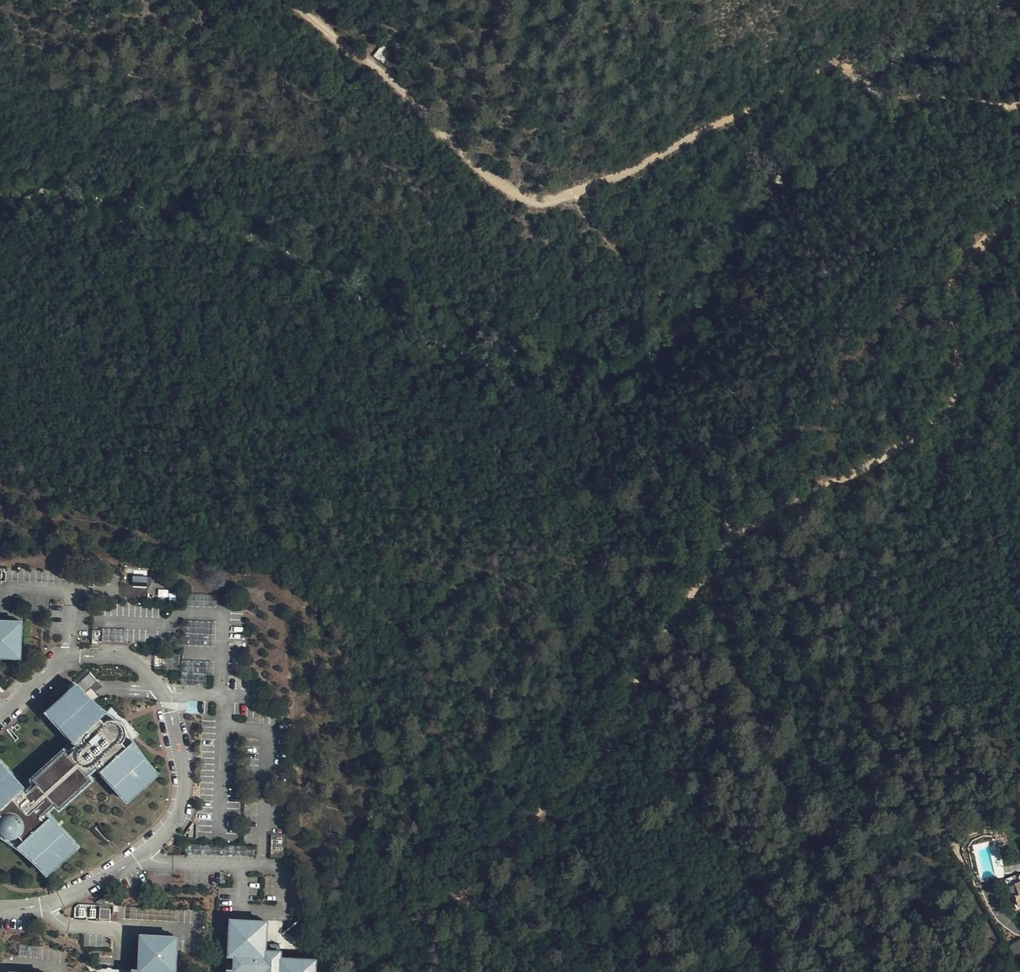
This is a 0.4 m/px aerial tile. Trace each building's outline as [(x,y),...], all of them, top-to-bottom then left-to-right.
[(374,56),(383,63),(390,53),(381,46),(374,56)] [(19,660),(20,624),(0,624),(0,660),(19,660)] [(74,690),(100,719),(104,715),(77,686),(74,690)] [(54,868),(78,845),(48,811),(56,804),(60,809),(92,780),(88,775),(97,766),(128,800),(152,777),(126,748),(123,745),(124,743),(127,737),(127,733),(126,728),(124,725),(121,722),(112,720),(104,724),(100,719),(74,690),(48,712),(79,746),(70,755),(66,751),(33,780),(38,785),(30,792),(0,759),(0,809),(1,810),(6,816),(5,817),(2,821),(1,827),(2,832),(4,835),(8,839),(14,840),(20,839),(24,836),(27,838),(54,868)] [(152,777),(157,773),(131,744),(126,748),(152,777)] [(270,834),(271,858),(283,857),(282,834),(270,834)] [(21,844),(48,873),(54,868),(27,838),(21,844)] [(1007,878),(1017,909),(1019,908),(1019,874),(1007,878)] [(111,919),(111,908),(100,908),(100,919),(111,919)] [(268,950),(268,943),(268,921),(233,920),(232,954),(238,954),(237,969),(230,970),(230,971),(256,971),(257,949),(268,950)] [(143,934),(141,969),(172,971),(178,971),(179,935),(143,934)] [(1012,945),(1015,952),(1019,950),(1019,941),(1012,945)] [(275,944),(275,950),(268,950),(257,949),(256,971),(281,971),(282,958),(282,944),(275,944)] [(282,958),(281,971),(317,971),(317,959),(282,958)]
